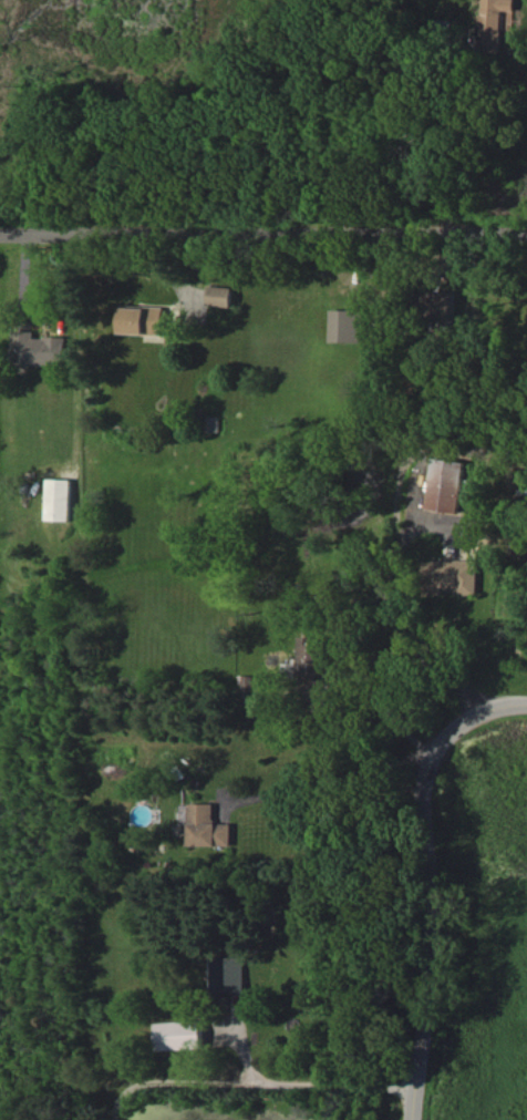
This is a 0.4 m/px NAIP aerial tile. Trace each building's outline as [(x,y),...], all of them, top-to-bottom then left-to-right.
[(516,10),(517,0),(483,0),(480,50),(501,51),(503,10),(516,10)] [(233,286),(210,285),(209,305),(232,306),(233,286)] [(457,292),(426,291),(425,320),(456,321),(457,292)] [(124,306),(124,333),(165,334),(166,307),(124,306)] [(329,341),(362,342),(362,310),(330,309),(329,341)] [(38,330),(17,330),(16,364),(68,364),(68,337),(37,336),(38,330)] [(432,457),(426,509),(458,513),(464,461),(432,457)] [(72,520),(73,479),(49,479),(48,520),(72,520)] [(479,594),(478,559),(429,560),(430,595),(445,594),(445,588),(457,588),(457,594),(479,594)] [(330,636),(302,635),(301,680),(328,682),(330,636)] [(240,702),(258,702),(257,675),(239,676),(240,702)] [(217,803),(191,803),(192,845),(235,845),(235,822),(217,823),(217,803)] [(245,990),(244,956),(208,957),(209,991),(245,990)] [(156,1050),(201,1048),(200,1020),(154,1022),(156,1050)]
